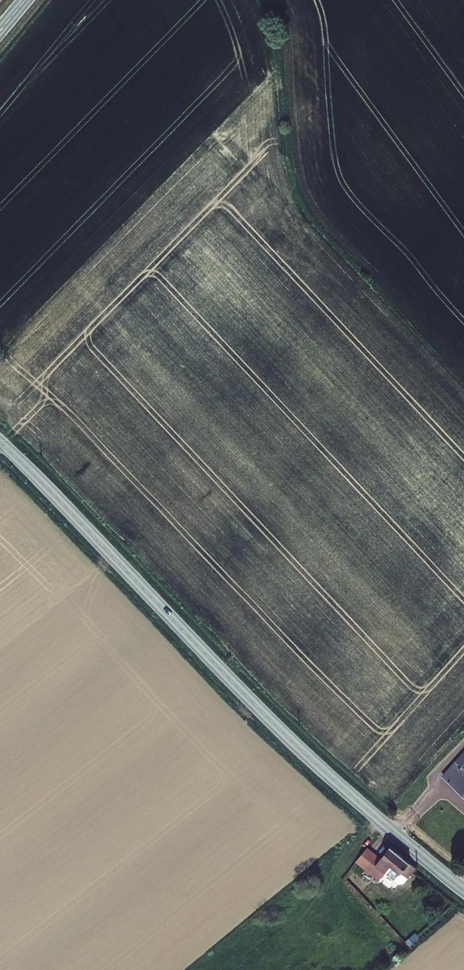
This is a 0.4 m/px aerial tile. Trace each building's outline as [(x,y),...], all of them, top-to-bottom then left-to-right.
[(463,758),(441,782),(463,803),(463,758)] [(364,856),(353,870),(376,887),(389,871),(399,878),(406,869),(387,853),(386,852),(376,865),(364,856)]
